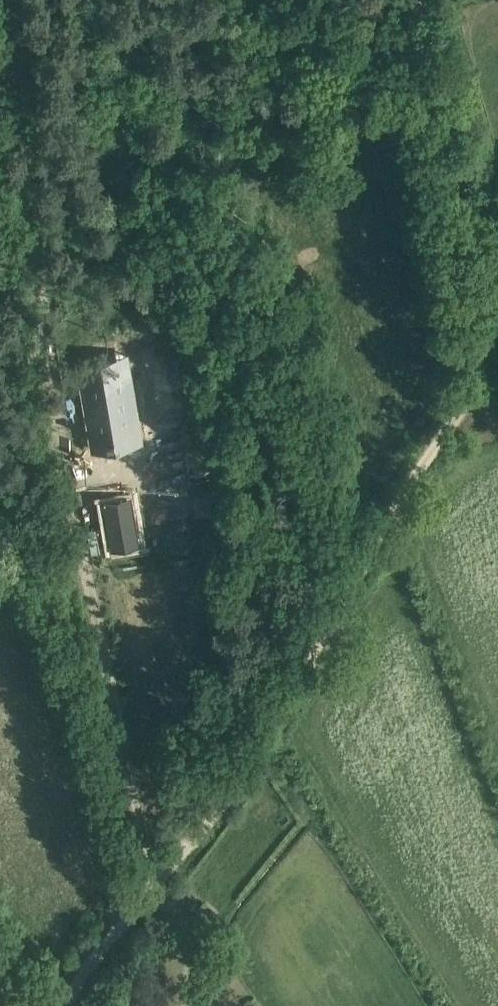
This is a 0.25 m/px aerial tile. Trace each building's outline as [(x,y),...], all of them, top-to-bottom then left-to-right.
[(124,350),(79,358),(93,446),(133,440),(139,438),(124,350)] [(174,496),(182,520),(203,512),(188,472),(176,476),(182,493),(174,496)] [(140,499),(179,497),(178,475),(139,477),(140,499)] [(131,490),(102,495),(110,545),(140,540),(131,490)]
